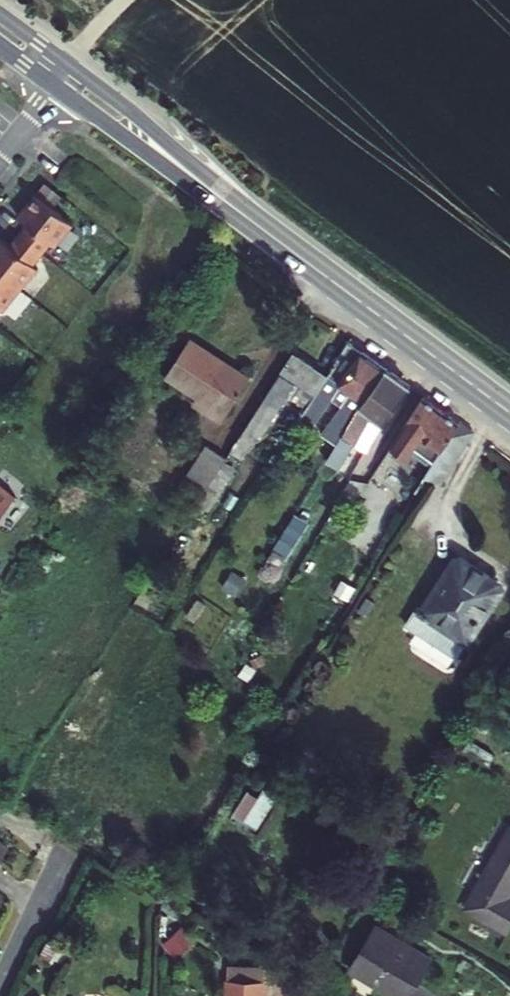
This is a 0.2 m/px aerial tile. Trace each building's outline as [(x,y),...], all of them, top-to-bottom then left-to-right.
[(27,195),(9,218),(17,224),(0,244),(0,300),(26,266),(23,264),(40,243),(44,246),(62,222),(27,195)] [(183,336),(156,372),(217,414),(241,376),(183,336)] [(398,383),(341,341),(316,376),(284,353),(219,450),(200,438),(168,486),(202,509),(277,392),(298,406),(290,417),(304,426),(322,400),(330,406),(314,432),(329,443),(336,432),(349,438),(364,410),(377,420),(398,383)] [(404,465),(386,493),(398,503),(413,478),(429,487),(463,431),(409,393),(379,444),(395,454),(399,448),(422,463),(416,472),(404,465)] [(377,447),(362,472),(374,480),(389,454),(377,447)] [(289,557),(313,520),(298,510),(274,547),(289,557)] [(409,600),(395,620),(448,654),(487,594),(485,573),(454,556),(447,560),(415,604),(409,600)] [(261,824),(274,799),(246,785),(234,811),(261,824)] [(446,910),(493,935),(509,902),(497,895),(509,868),(509,836),(492,827),(446,910)] [(168,940),(178,952),(196,936),(187,925),(168,940)] [(343,977),(379,995),(401,995),(420,959),(367,932),(343,977)]
